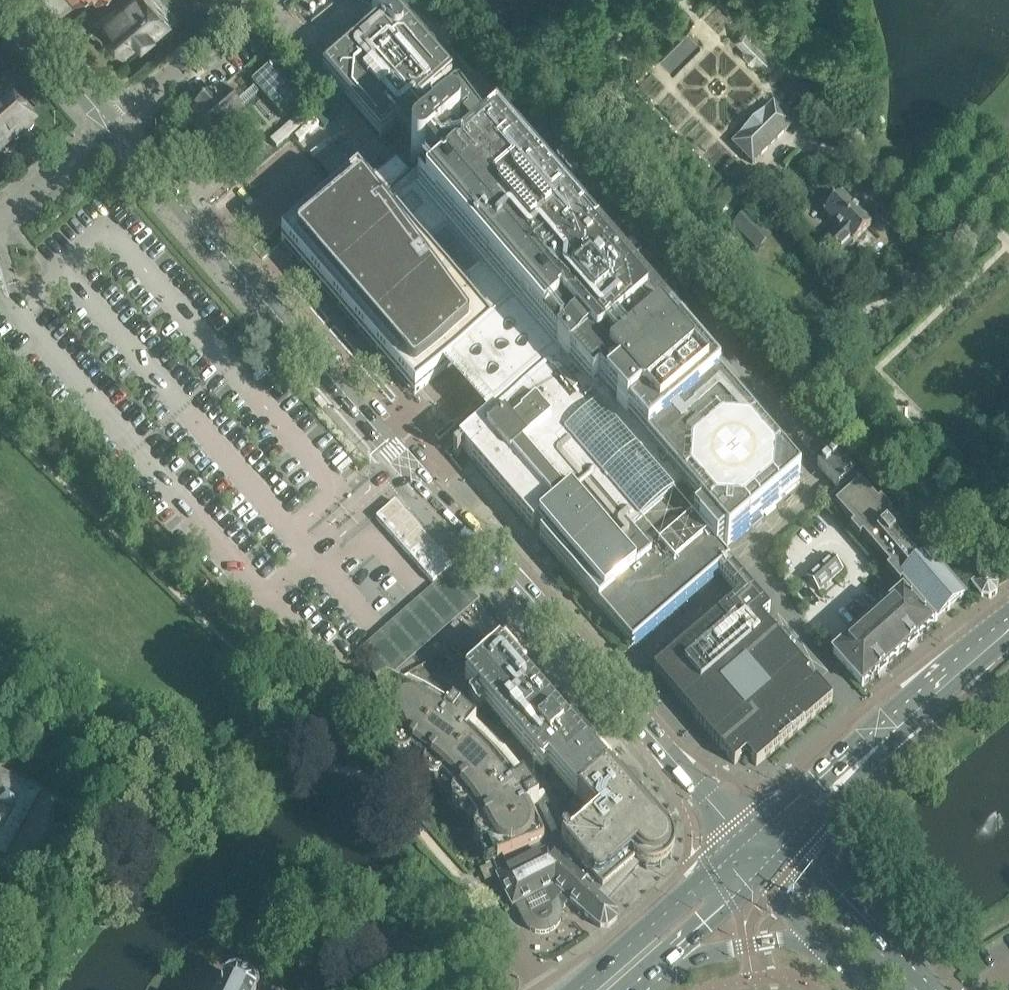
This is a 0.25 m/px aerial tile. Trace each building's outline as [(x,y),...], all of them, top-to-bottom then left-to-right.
[(171,22),(152,0),(125,0),(126,0),(98,24),(110,38),(109,40),(114,45),(116,45),(122,52),(137,39),(140,43),(153,32),(156,35),(171,22)] [(812,684),(805,676),(809,673),(761,618),(770,611),(728,562),(729,561),(717,548),(725,542),(727,545),(799,483),(695,361),(708,349),(683,320),(676,326),(623,264),(610,275),(595,257),(601,252),(496,130),(465,156),(454,144),(458,139),(459,133),(456,128),(450,126),(445,127),(441,129),(420,104),(452,77),(394,10),(388,14),(383,8),(380,6),(378,6),(375,7),(373,9),(372,12),(374,16),(379,22),(322,71),(380,138),(394,126),(416,151),(413,153),(411,156),(420,164),(435,159),(413,183),(394,166),(381,180),(359,156),(315,195),(269,231),(415,401),(446,369),(463,388),(489,418),(458,444),(532,529),(536,526),(543,535),(539,538),(632,645),(718,571),(740,595),(653,670),(697,720),(696,720),(734,764),(746,754),(756,766),(832,700),(815,681),(812,684)] [(750,28),(736,41),(765,71),(779,57),(750,28)] [(673,70),(701,43),(688,29),(660,57),(673,70)] [(226,149),(231,154),(260,129),(252,120),(247,125),(236,112),(260,92),(284,119),(302,103),(270,66),(252,82),(256,87),(238,101),(224,85),(207,100),(205,98),(196,106),(198,108),(189,116),(200,128),(196,132),(196,138),(201,144),(203,146),(209,146),(212,143),(221,153),(226,149)] [(455,80),(427,104),(444,125),(451,120),(464,137),(466,137),(468,137),(487,121),(488,119),(487,116),(460,81),(458,79),(455,80)] [(32,124),(33,120),(30,117),(26,115),(13,100),(12,102),(10,99),(9,96),(8,94),(5,93),(0,97),(0,154),(2,153),(6,155),(10,155),(14,152),(15,147),(13,143),(25,133),(29,132),(32,129),(32,125),(35,126),(35,124),(32,124)] [(732,145),(753,165),(795,123),(774,102),(732,145)] [(300,137),(321,167),(341,152),(319,123),(300,137)] [(871,224),(854,207),(841,194),(838,197),(831,190),(819,202),(826,209),(823,212),(839,228),(828,240),(840,253),(852,241),(853,242),(871,224)] [(751,214),(739,225),(756,244),(768,233),(751,214)] [(683,288),(678,292),(687,301),(691,297),(683,288)] [(854,474),(833,450),(817,465),(838,488),(854,474)] [(826,503),(896,584),(931,623),(934,621),(934,622),(963,597),(857,475),(838,492),(826,503)] [(390,505),(377,518),(376,518),(433,583),(433,582),(447,571),(451,566),(405,513),(404,513),(395,501),(390,505)] [(830,556),(805,578),(818,592),(842,570),(830,556)] [(972,584),(981,597),(981,598),(990,599),(997,594),(998,586),(989,572),(972,584)] [(931,623),(896,584),(880,599),(886,606),(866,623),(858,614),(844,627),(852,636),(832,653),(862,686),(932,624),(931,623)] [(548,763),(576,796),(606,770),(611,765),(571,720),(566,724),(521,672),(526,668),(505,643),(464,678),(543,768),(548,763)] [(493,863),(498,875),(547,851),(605,902),(606,902),(639,865),(640,866),(642,867),(645,868),(649,869),(653,869),(655,869),(657,869),(660,867),(663,866),(666,864),(669,861),(670,860),(671,857),(673,855),(673,852),(674,850),(674,848),(674,845),(674,843),(674,841),(673,838),(672,837),(671,835),(670,833),(669,832),(630,787),(629,789),(620,779),(622,778),(621,776),(619,778),(619,779),(616,782),(606,770),(576,796),(596,817),(564,844),(563,842),(560,836),(559,836),(548,813),(544,805),(549,802),(540,786),(535,789),(521,769),(505,748),(486,729),(466,711),(458,706),(459,705),(457,704),(456,704),(446,697),(447,697),(445,695),(445,696),(424,683),(408,675),(386,685),(385,685),(385,686),(374,691),(395,735),(391,743),(391,744),(390,745),(390,748),(390,749),(391,751),(392,753),(393,754),(394,756),(403,763),(419,774),(433,786),(446,800),(459,815),(469,831),(479,848),(486,864),(486,865),(486,866),(493,863)] [(18,798),(5,790),(0,798),(0,802),(1,803),(0,805),(0,830),(18,798)] [(569,803),(569,812),(581,812),(581,802),(569,803)] [(605,902),(547,851),(498,875),(496,876),(512,907),(515,906),(523,922),(526,926),(530,930),(535,932),(540,933),(545,933),(550,931),(555,928),(558,924),(561,919),(562,914),(561,909),(569,900),(600,927),(607,928),(617,919),(617,913),(606,902),(605,902)] [(256,989),(255,988),(253,987),(253,986),(236,978),(235,978),(233,978),(231,978),(230,979),(229,979),(228,981),(227,983),(227,982),(223,989),(256,989)]
